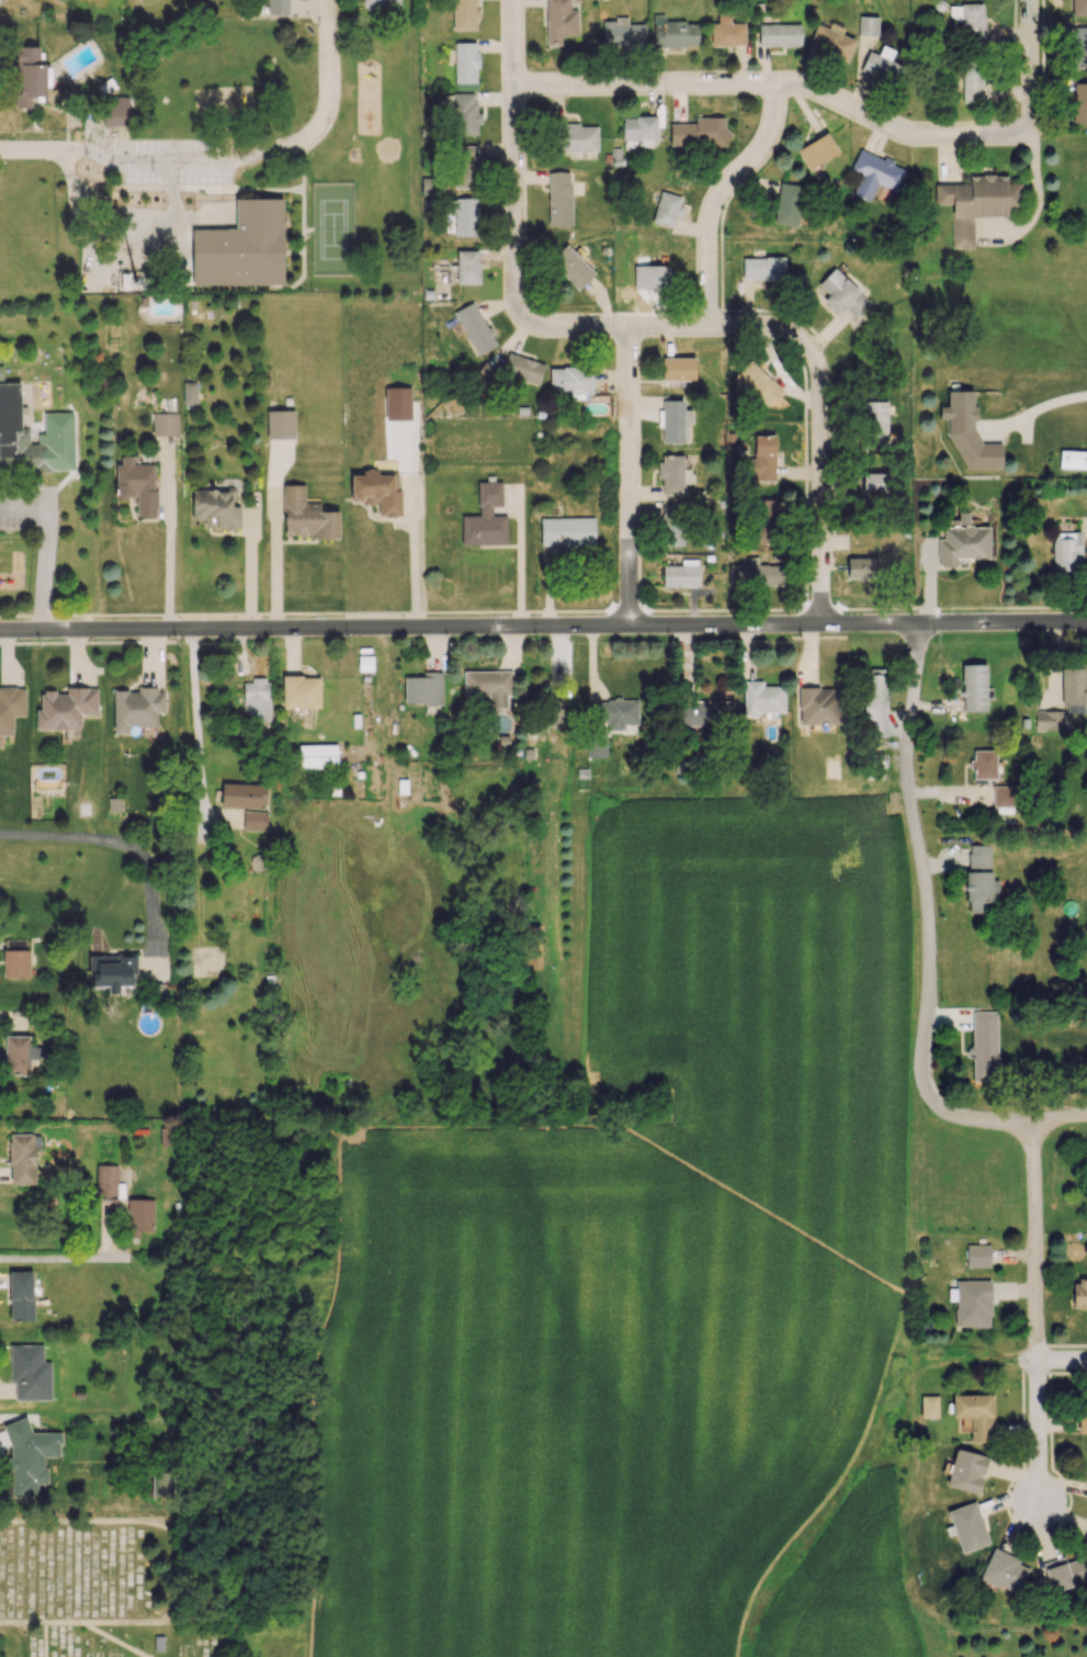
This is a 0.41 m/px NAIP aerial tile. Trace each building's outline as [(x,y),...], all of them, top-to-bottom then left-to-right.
[(267,14),(290,13),(289,0),(266,0),(267,14)] [(363,9),(400,8),(400,0),(363,0),(363,9)] [(475,0),(451,0),(452,30),(478,30),(478,9),(475,9),(475,0)] [(546,43),(561,43),(561,35),(577,35),(577,9),(570,9),(570,0),(545,0),(546,43)] [(1073,15),(1086,15),(1086,0),(1072,0),(1073,15)] [(983,4),(949,5),(949,19),(960,19),(961,36),(983,36),(983,4)] [(744,23),(729,23),(729,13),(716,13),(716,22),(710,22),(710,46),(744,45),(744,23)] [(698,46),(698,21),(663,22),(663,14),(652,14),(653,47),(698,46)] [(878,16),(858,16),(858,36),(877,36),(878,16)] [(602,47),(644,47),(645,24),(627,23),(627,17),(602,17),(602,47)] [(844,28),(829,22),(828,27),(816,23),(808,47),(848,62),(856,40),(841,35),(844,28)] [(758,25),(759,47),(801,46),(800,24),(758,25)] [(1086,68),(1086,27),(1071,27),(1072,68),(1086,68)] [(477,42),(454,43),(455,83),(478,83),(477,42)] [(39,47),(19,46),(19,88),(15,88),(15,107),(31,107),(31,96),(46,96),(46,87),(50,87),(50,74),(45,74),(45,63),(39,63),(39,47)] [(859,71),(902,87),(909,68),(867,52),(859,71)] [(983,102),(983,63),(962,64),(962,103),(983,102)] [(1070,83),(1071,123),(1086,122),(1086,83),(1070,83)] [(454,134),(476,135),(477,93),(455,93),(454,134)] [(129,125),(128,96),(103,97),(104,125),(129,125)] [(622,117),(622,140),(656,139),(656,116),(622,117)] [(670,145),(726,144),(726,117),(694,118),(694,123),(669,124),(670,145)] [(597,150),(597,124),(560,124),(561,151),(597,150)] [(807,169),(838,152),(827,132),(796,149),(807,169)] [(476,144),(453,145),(454,188),(477,187),(476,144)] [(896,191),(904,170),(893,166),(894,162),(858,149),(850,171),(861,175),(853,194),(869,200),(875,184),(896,191)] [(571,225),(571,171),(548,171),(548,226),(571,225)] [(952,248),(973,247),(973,216),(1007,216),(1007,211),(1020,211),(1019,183),(1007,183),(1006,175),(967,175),(967,184),(934,184),(935,204),(952,204),(952,248)] [(800,183),(777,183),(776,224),(799,225),(800,183)] [(673,227),(676,215),(679,216),(683,196),(659,190),(652,223),(673,227)] [(454,236),(478,235),(478,197),(454,198),(454,236)] [(192,228),(192,256),(192,286),(284,286),(284,264),(284,228),(192,228)] [(577,290),(594,274),(566,244),(549,261),(577,290)] [(457,284),(479,283),(479,250),(456,250),(457,284)] [(742,280),(784,280),(784,257),(742,257),(742,280)] [(633,266),(634,289),(669,288),(668,265),(633,266)] [(869,301),(834,268),(818,285),(828,295),(823,300),(837,314),(844,308),(854,317),(869,301)] [(474,301),(454,311),(476,355),(496,345),(474,301)] [(545,363),(507,352),(501,374),(538,385),(545,363)] [(661,380),(695,381),(695,358),(662,357),(661,380)] [(764,409),(783,392),(751,359),(733,376),(764,409)] [(591,396),(592,367),(549,366),(548,393),(571,394),(571,396),(591,396)] [(196,381),(182,381),(183,404),(196,403),(196,381)] [(50,473),(50,470),(73,470),(72,412),(44,413),(44,433),(36,433),(36,444),(29,444),(29,428),(20,428),(20,382),(0,382),(0,474),(50,473)] [(385,387),(385,420),(410,419),(410,387),(385,387)] [(1002,468),(1001,443),(976,443),(976,406),(973,406),(973,390),(947,390),(947,406),(939,406),(940,419),(954,418),(955,469),(1002,468)] [(662,442),(687,442),(686,424),(692,423),(692,410),(683,410),(683,399),(661,400),(662,442)] [(887,401),(865,401),(864,444),(894,445),(894,432),(887,432),(887,401)] [(294,409),(266,410),(267,439),(294,438),(294,409)] [(178,412),(151,412),(151,436),(178,436),(178,412)] [(752,482),(776,481),(775,435),(751,435),(752,482)] [(1059,450),(1059,468),(1086,468),(1086,451),(1059,450)] [(155,464),(133,464),(133,455),(121,456),(121,464),(114,464),(115,497),(136,497),(137,516),(156,516),(155,464)] [(683,494),(683,483),(692,483),(692,469),(683,469),(683,455),(657,455),(658,477),(662,477),(662,495),(683,494)] [(401,516),(400,488),(396,488),(396,474),(377,474),(377,472),(350,472),(351,500),(360,500),(360,503),(378,503),(378,516),(401,516)] [(861,496),(891,497),(892,473),(862,472),(861,496)] [(502,481),(477,481),(478,515),(461,515),(461,545),(507,544),(506,515),(491,515),(491,506),(502,506),(502,481)] [(284,536),(310,535),(310,539),(339,539),(339,511),(320,511),(320,502),(305,502),(304,484),(282,485),(284,536)] [(240,506),(231,506),(231,490),(191,490),(191,520),(204,520),(204,527),(240,527),(240,506)] [(752,544),(775,543),(773,498),(751,499),(752,544)] [(683,545),(682,505),(660,505),(661,546),(683,545)] [(989,559),(989,527),(968,526),(969,512),(958,512),(957,526),(943,526),(943,540),(940,540),(939,565),(958,566),(958,559),(989,559)] [(540,518),(541,545),(594,544),(594,517),(540,518)] [(1052,532),(1052,570),(1081,570),(1081,532),(1052,532)] [(728,585),(783,586),(783,565),(757,564),(757,557),(748,557),(748,565),(728,564),(728,585)] [(878,558),(847,558),(847,578),(878,579),(878,558)] [(697,587),(698,559),(681,559),(681,565),(663,565),(662,586),(697,587)] [(372,671),(372,656),(358,655),(358,670),(372,671)] [(962,664),(963,711),(986,711),(985,664),(962,664)] [(1061,667),(1062,705),(1084,704),(1083,667),(1061,667)] [(885,669),(863,668),(862,736),(884,736),(885,669)] [(512,671),(464,670),(463,695),(488,695),(488,707),(506,708),(506,695),(511,695),(512,671)] [(441,704),(442,675),(404,674),(404,704),(441,704)] [(282,707),(319,708),(320,676),(282,676),(282,707)] [(245,680),(244,720),(269,721),(270,680),(245,680)] [(785,713),(784,686),(762,687),(762,680),(742,681),(744,714),(785,713)] [(113,734),(129,733),(129,727),(157,726),(157,713),(165,713),(165,692),(156,692),(156,685),(138,685),(138,690),(112,691),(113,734)] [(13,735),(13,716),(25,716),(25,688),(0,687),(0,711),(0,735),(13,735)] [(798,724),(840,724),(841,688),(799,687),(798,724)] [(97,688),(66,688),(66,692),(40,692),(40,709),(35,709),(35,730),(80,730),(80,714),(97,714),(97,688)] [(638,724),(637,699),(602,700),(602,730),(623,730),(623,724),(638,724)] [(680,726),(732,724),(732,700),(679,701),(680,726)] [(606,757),(606,734),(587,733),(586,757),(606,757)] [(336,744),(299,745),(299,768),(336,767),(336,744)] [(972,750),(972,779),(996,778),(995,750),(972,750)] [(221,806),(265,807),(266,784),(221,783),(221,806)] [(993,785),(993,805),(1013,806),(1014,786),(993,785)] [(122,811),(122,798),(108,798),(108,811),(122,811)] [(243,830),(265,831),(266,811),(244,810),(243,830)] [(990,845),(967,845),(967,913),(991,913),(991,894),(998,894),(998,880),(990,880),(990,845)] [(2,949),(29,949),(30,977),(2,977),(2,949)] [(88,955),(115,955),(115,953),(136,953),(136,985),(118,985),(118,994),(107,995),(107,985),(92,985),(92,974),(88,974),(88,955)] [(997,1080),(996,1011),(972,1012),(972,1048),(971,1048),(971,1081),(997,1080)] [(4,1035),(29,1035),(29,1047),(39,1047),(39,1059),(29,1059),(29,1073),(4,1073),(4,1035)] [(9,1132),(33,1132),(33,1135),(41,1135),(41,1149),(34,1149),(35,1164),(34,1164),(34,1183),(10,1183),(10,1165),(8,1165),(8,1141),(9,1141),(9,1132)] [(116,1200),(117,1164),(96,1163),(95,1200),(116,1200)] [(153,1199),(127,1199),(128,1231),(154,1230),(153,1199)] [(990,1266),(989,1244),(966,1245),(966,1266),(990,1266)] [(32,1271),(9,1271),(10,1320),(33,1320),(32,1271)] [(990,1279),(956,1280),(956,1289),(948,1289),(948,1301),(955,1300),(955,1327),(991,1326),(990,1279)] [(1072,1280),(1072,1307),(1086,1308),(1086,1280),(1072,1280)] [(36,1344),(9,1344),(10,1383),(15,1383),(15,1400),(38,1400),(37,1381),(47,1381),(46,1370),(37,1371),(36,1344)] [(993,1442),(992,1394),(952,1395),(953,1418),(971,1417),(971,1442),(993,1442)] [(938,1417),(938,1395),(920,1395),(920,1417),(938,1417)] [(1078,1402),(1078,1432),(1086,1433),(1086,1402),(1078,1402)] [(30,1432),(26,1417),(3,1424),(11,1453),(11,1495),(23,1495),(27,1494),(36,1494),(36,1483),(47,1483),(47,1474),(44,1463),(44,1456),(60,1456),(60,1432),(30,1432)] [(947,1486),(979,1493),(987,1456),(955,1449),(947,1486)] [(151,1496),(173,1496),(173,1472),(152,1472),(151,1496)] [(989,1543),(974,1501),(947,1510),(961,1553),(989,1543)] [(1018,1595),(1029,1569),(1018,1564),(1020,1559),(993,1547),(979,1578),(1018,1595)] [(1080,1557),(1066,1562),(1064,1556),(1041,1564),(1052,1592),(1086,1579),(1086,1577),(1080,1557)]
